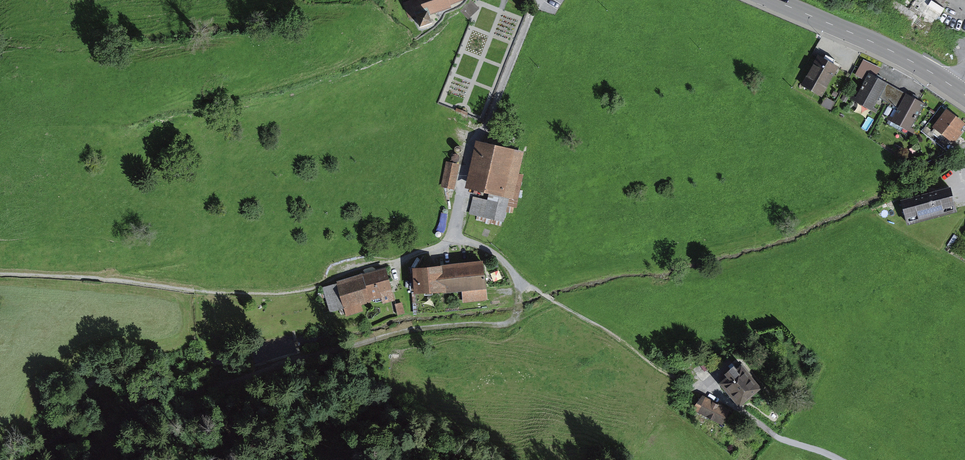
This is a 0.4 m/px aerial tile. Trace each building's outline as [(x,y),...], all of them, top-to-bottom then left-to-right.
[(432,13),(467,2),(466,0),(414,0),(423,28),(436,24),(432,13)] [(897,1),(887,8),(925,38),(947,7),(939,0),(896,0),(897,1)] [(468,18),(478,10),(471,1),(460,10),(468,18)] [(844,65),(823,54),(805,84),(827,96),(844,65)] [(884,67),(867,59),(859,74),(869,79),(873,72),(879,76),(884,67)] [(879,76),(873,72),(869,79),(858,99),(877,109),(883,97),(891,82),(879,76)] [(902,107),(910,93),(891,82),(883,97),(902,107)] [(913,131),(929,103),(910,93),(902,107),(895,121),(913,131)] [(951,107),(937,126),(959,141),(964,131),(964,117),(951,107)] [(528,151),(481,141),(471,186),(519,196),(528,151)] [(461,162),(448,159),(442,185),(455,188),(461,162)] [(959,184),(906,198),(912,222),(964,209),(964,207),(959,184)] [(473,212),(507,221),(512,198),(493,193),(491,200),(476,196),(473,212)] [(488,261),(415,268),(417,295),(465,290),(466,301),(492,299),(488,261)] [(388,266),(341,281),(350,309),(397,295),(388,266)] [(404,301),(398,303),(402,314),(408,312),(404,301)] [(747,363),(739,370),(737,367),(730,373),(732,376),(724,382),(744,406),(767,387),(747,363)] [(706,394),(697,410),(725,425),(734,409),(706,394)]
